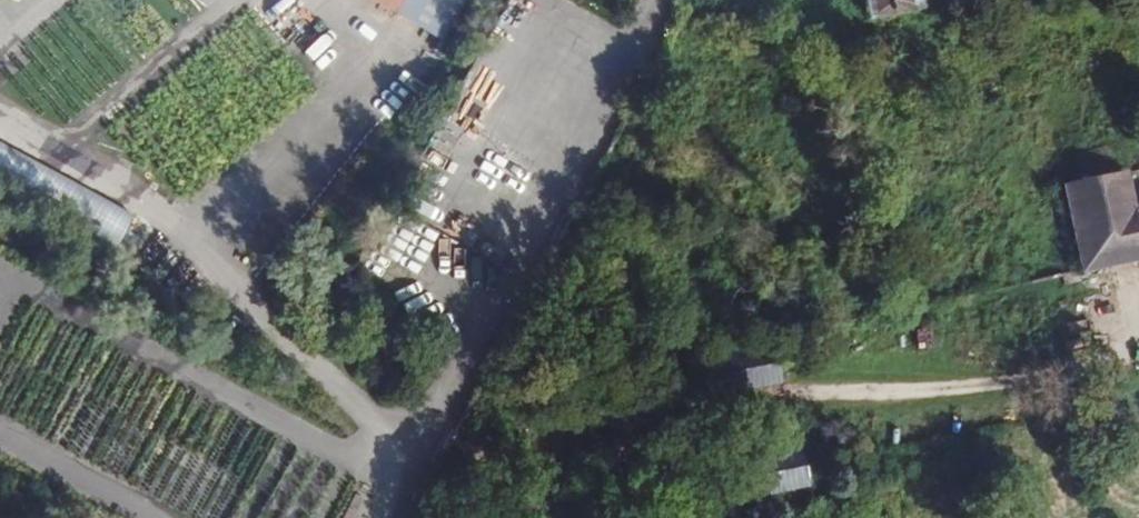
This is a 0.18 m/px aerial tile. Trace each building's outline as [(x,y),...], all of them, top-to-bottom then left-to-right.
[(402,11),(408,0),(382,0),(402,11)] [(868,23),(925,12),(923,0),(863,0),(868,23)] [(1082,274),(1138,261),(1138,211),(1131,213),(1122,175),(1063,188),(1082,274)] [(759,492),(811,483),(805,449),(752,459),(759,492)]
